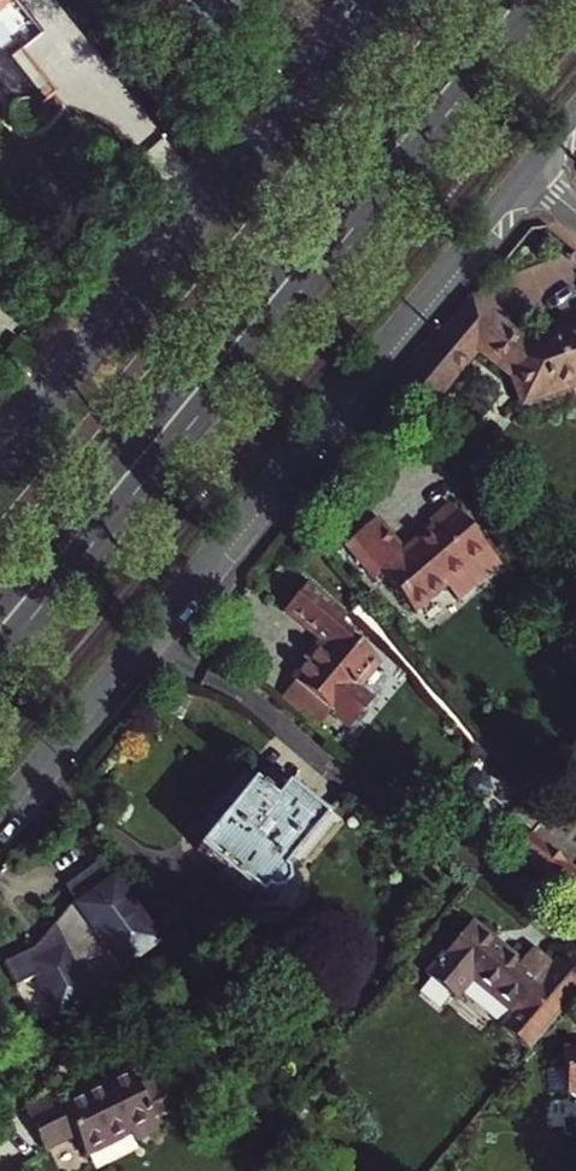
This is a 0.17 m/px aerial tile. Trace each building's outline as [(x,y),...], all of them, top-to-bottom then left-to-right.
[(0,64),(0,90),(14,108),(13,114),(13,119),(16,123),(19,127),(24,130),(28,130),(33,130),(38,128),(42,124),(44,120),(45,115),(45,110),(42,105),(39,102),(34,99),(29,98),(29,97),(34,93),(6,59),(0,64)] [(431,356),(446,369),(468,342),(504,373),(515,401),(575,381),(575,328),(528,345),(473,300),(450,327),(453,330),(431,356)] [(379,525),(348,549),(376,585),(382,580),(414,620),(447,594),(458,608),(502,573),(455,513),(431,532),(435,536),(406,559),(379,525)] [(325,646),(293,685),(296,687),(331,717),(351,733),(373,706),(363,698),(386,670),(345,635),(351,628),(337,616),(339,614),(308,589),(287,614),(325,646)] [(318,732),(331,717),(296,687),(282,703),(318,732)] [(198,852),(257,901),(250,909),(261,918),(289,914),(307,892),(303,867),(292,858),(323,821),(284,789),(272,803),(240,777),(211,811),(223,821),(198,852)] [(502,830),(503,837),(514,835),(513,828),(502,830)] [(517,849),(575,899),(575,868),(532,832),(517,849)] [(157,945),(100,865),(68,888),(77,900),(36,947),(5,963),(18,986),(39,975),(59,1012),(70,1007),(72,1010),(80,1005),(79,1002),(90,996),(76,969),(115,953),(125,968),(157,945)] [(432,966),(461,992),(478,972),(546,1031),(575,995),(575,954),(570,948),(561,958),(539,940),(528,954),(480,912),(432,966)] [(562,1047),(565,1063),(569,1088),(575,1087),(575,1045),(562,1047)] [(551,1091),(569,1088),(565,1063),(548,1067),(551,1091)] [(130,1088),(124,1073),(96,1086),(98,1091),(83,1098),(82,1094),(58,1105),(52,1093),(29,1103),(50,1148),(79,1133),(88,1152),(124,1135),(128,1143),(151,1132),(146,1121),(167,1111),(164,1104),(166,1103),(161,1092),(159,1093),(152,1078),(130,1088)]
